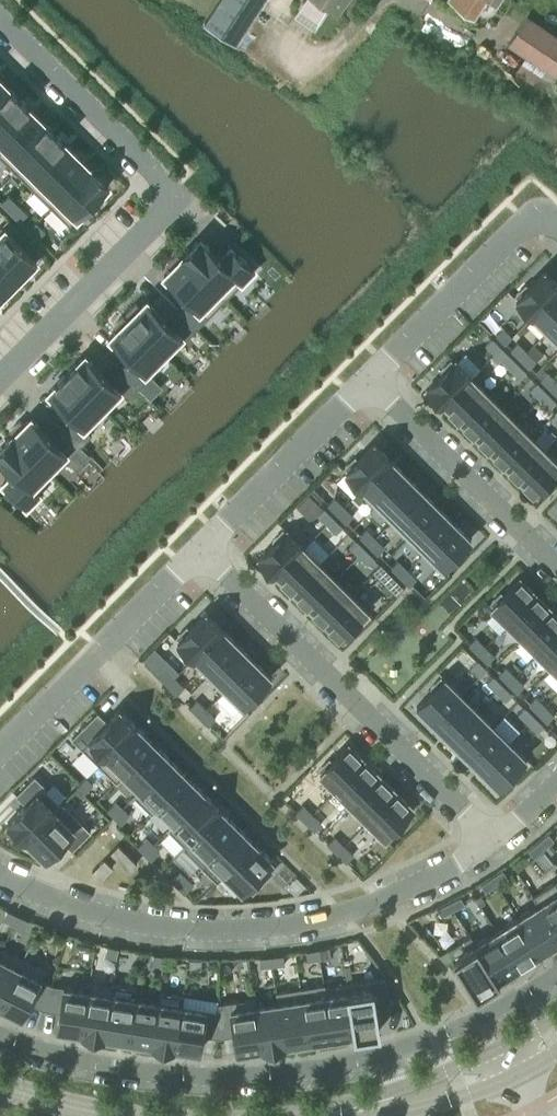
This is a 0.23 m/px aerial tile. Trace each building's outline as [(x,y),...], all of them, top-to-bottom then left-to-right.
[(205,21),(236,42),(262,0),(219,0),(205,21)] [(332,4),(340,9),(345,0),(326,0),(332,4)] [(473,12),(481,0),(456,0),(473,12)] [(527,55),(556,75),(556,35),(527,16),(509,43),(527,55)] [(0,80),(0,115),(19,96),(11,87),(10,87),(1,78),(0,80)] [(0,115),(0,147),(1,148),(0,149),(0,151),(37,113),(28,105),(28,104),(19,96),(0,115)] [(0,151),(0,155),(16,170),(55,131),(46,122),(37,113),(0,151)] [(55,131),(16,170),(33,188),(72,149),(63,140),(64,139),(55,131)] [(72,149),(33,188),(51,205),(90,166),(72,149)] [(90,166),(51,205),(70,224),(87,206),(91,210),(102,199),(98,195),(109,184),(108,184),(108,183),(90,166)] [(9,194),(1,202),(11,211),(18,203),(9,194)] [(18,203),(11,211),(20,220),(28,212),(18,203)] [(36,221),(28,228),(38,237),(45,230),(36,221)] [(19,277),(37,259),(1,224),(0,225),(0,258),(19,277)] [(201,237),(183,255),(226,298),(255,269),(231,245),(220,256),(201,237)] [(171,267),(164,274),(188,298),(178,309),(197,327),(226,298),(183,255),(181,257),(177,253),(167,263),(171,267)] [(2,294),(19,277),(0,258),(0,291),(2,294)] [(545,270),(528,286),(526,284),(516,294),(518,296),(516,298),(533,315),(556,291),(556,282),(545,270)] [(533,315),(548,330),(556,320),(556,291),(533,315)] [(136,302),(126,312),(130,316),(129,318),(164,353),(182,335),(186,338),(197,327),(178,309),(167,319),(147,299),(140,306),(136,302)] [(117,329),(110,336),(131,357),(120,367),(139,386),(150,375),(146,371),(164,353),(129,318),(127,319),(123,315),(113,325),(117,329)] [(548,330),(556,339),(556,320),(548,330)] [(512,336),(503,326),(497,333),(506,342),(512,336)] [(501,347),(492,337),(486,344),(495,353),(501,347)] [(527,350),(518,341),(512,347),(521,357),(527,350)] [(444,372),(427,388),(444,405),(472,376),(471,375),(481,365),(482,365),(466,350),(456,360),(455,360),(454,361),(451,359),(441,369),(444,372)] [(536,360),(527,350),(521,357),(530,366),(536,360)] [(516,361),(507,352),(501,358),(510,368),(516,361)] [(77,361),(66,372),(106,411),(107,410),(103,407),(120,389),(128,397),(139,386),(120,367),(110,378),(85,354),(77,361)] [(526,371),(516,361),(510,368),(519,377),(526,371)] [(556,380),(548,371),(541,377),(551,386),(556,380)] [(56,383),(48,391),(73,415),(62,426),(81,444),(92,433),(88,429),(106,411),(66,372),(56,383)] [(472,376),(444,405),(459,420),(487,391),(472,376)] [(546,391),(537,381),(531,388),(540,397),(546,391)] [(487,391),(459,420),(473,434),(502,406),(487,391)] [(556,400),(546,391),(540,397),(549,406),(556,400)] [(502,406),(473,434),(488,449),(517,421),(502,406)] [(20,419),(10,429),(14,433),(13,434),(52,473),(70,455),(81,444),(62,426),(52,436),(31,416),(24,423),(20,419)] [(517,421),(488,449),(503,464),(532,435),(517,421)] [(13,472),(3,483),(26,506),(39,493),(32,486),(47,471),(51,474),(52,473),(13,434),(12,434),(0,446),(0,459),(13,472)] [(532,435),(503,464),(518,479),(547,450),(532,435)] [(347,469),(346,470),(362,487),(391,458),(374,442),(358,458),(355,456),(345,466),(347,469)] [(518,479),(534,495),(556,471),(556,460),(547,450),(518,479)] [(407,474),(391,458),(362,487),(378,503),(407,474)] [(407,474),(378,503),(394,518),(423,490),(407,474)] [(439,505),(423,490),(394,518),(410,534),(439,505)] [(344,506),(335,496),(328,502),(338,512),(344,506)] [(454,521),(439,505),(410,534),(426,550),(454,521)] [(353,515),(344,506),(338,512),(347,521),(353,515)] [(333,516),(324,507),(318,513),(327,523),(333,516)] [(342,526),(333,516),(327,523),(336,532),(342,526)] [(471,537),(454,521),(426,550),(443,566),(444,564),(447,567),(457,557),(454,554),(471,537)] [(376,537),(366,528),(360,534),(369,543),(376,537)] [(275,541),(259,558),(275,575),(304,546),(287,529),(285,531),(283,529),(273,539),(275,541)] [(304,546),(275,575),(291,590),(320,562),(331,551),(315,535),(304,546)] [(385,546),(376,537),(369,543),(379,552),(385,546)] [(365,548),(356,539),(349,545),(359,554),(365,548)] [(374,557),(365,548),(359,554),(368,563),(374,557)] [(407,568),(398,559),(392,565),(401,575),(407,568)] [(320,562),(291,590),(307,606),(336,577),(320,562)] [(381,564),(375,570),(384,579),(397,592),(403,586),(390,573),(381,564)] [(417,578),(407,568),(401,575),(411,584),(417,578)] [(336,577),(307,606),(323,622),(351,593),(336,577)] [(537,593),(520,577),(503,594),(501,591),(491,601),(493,604),(492,606),(508,622),(537,593)] [(351,593),(323,622),(340,638),(356,622),(359,624),(369,614),(366,611),(368,610),(351,593)] [(552,608),(537,593),(508,622),(523,637),(552,608)] [(552,608),(523,637),(538,652),(556,633),(556,613),(552,608)] [(187,626),(177,636),(179,638),(178,640),(194,656),(222,627),(206,611),(189,628),(187,626)] [(222,627),(194,656),(210,672),(239,644),(222,627)] [(538,652),(553,666),(556,663),(556,633),(538,652)] [(485,645),(476,636),(470,642),(479,652),(485,645)] [(239,644),(210,672),(226,688),(255,660),(239,644)] [(495,655),(485,645),(479,652),(488,661),(495,655)] [(487,668),(477,659),(471,665),(480,675),(487,668)] [(226,688),(217,698),(232,713),(242,703),(243,704),(244,703),(247,705),(257,695),(254,693),(271,676),(255,660),(226,688)] [(515,675),(506,666),(500,672),(509,681),(515,675)] [(174,677),(165,667),(159,674),(168,683),(174,677)] [(502,684),(493,675),(487,681),(496,690),(502,684)] [(524,684),(515,675),(509,681),(518,690),(524,684)] [(433,689),(417,705),(433,722),(462,693),(445,677),(443,678),(441,676),(431,686),(433,689)] [(184,686),(174,677),(168,683),(177,692),(184,686)] [(512,693),(502,684),(496,690),(506,700),(512,693)] [(462,693),(433,722),(449,738),(478,709),(462,693)] [(545,705),(536,695),(529,702),(539,711),(545,705)] [(206,708),(197,699),(191,705),(200,714),(206,708)] [(554,714),(545,705),(539,711),(548,720),(554,714)] [(534,715),(525,706),(519,712),(528,722),(534,715)] [(98,711),(72,737),(99,764),(137,725),(120,708),(107,720),(98,711)] [(215,717),(206,708),(200,714),(209,724),(215,717)] [(478,709),(449,738),(465,753),(494,725),(478,709)] [(494,725),(465,753),(481,769),(509,740),(521,729),(505,713),(494,725)] [(543,725),(534,715),(528,722),(537,731),(543,725)] [(137,725),(99,764),(116,780),(154,742),(137,725)] [(509,740),(481,769),(498,786),(514,769),(517,771),(527,761),(524,759),(526,757),(509,740)] [(154,742),(116,780),(117,781),(124,774),(139,789),(134,794),(134,795),(171,758),(154,742)] [(332,760),(329,758),(319,768),(322,770),(320,772),(336,788),(365,759),(348,743),(332,760)] [(171,758),(134,795),(151,812),(188,775),(171,758)] [(381,775),(365,759),(336,788),(353,804),(381,775)] [(44,784),(35,775),(16,793),(26,803),(8,821),(26,839),(63,802),(62,801),(60,803),(43,786),(44,784)] [(188,775),(151,812),(152,812),(158,807),(173,822),(167,827),(168,828),(204,792),(188,775)] [(397,792),(381,775),(353,804),(369,820),(397,792)] [(93,784),(86,777),(78,785),(85,792),(93,784)] [(204,792),(168,828),(184,844),(182,846),(183,847),(221,808),(204,792)] [(414,808),(397,792),(369,820),(385,836),(387,835),(389,837),(399,827),(397,825),(414,808)] [(116,800),(108,809),(114,815),(123,807),(116,800)] [(91,830),(63,802),(26,839),(45,858),(63,839),(72,849),(91,830)] [(312,813),(303,804),(297,810),(306,819),(312,813)] [(123,807),(114,815),(121,822),(129,813),(123,807)] [(221,808),(183,847),(200,863),(238,825),(221,808)] [(322,822),(312,813),(306,819),(315,829),(322,822)] [(238,825),(200,863),(217,880),(217,881),(225,873),(224,873),(255,841),(238,825)] [(555,839),(549,832),(539,840),(544,847),(555,839)] [(344,845),(335,835),(329,842),(338,851),(344,845)] [(153,843),(146,837),(138,845),(145,852),(153,843)] [(544,847),(539,840),(529,849),(534,856),(544,847)] [(255,841),(224,873),(225,873),(242,890),(246,885),(253,891),(274,870),(268,864),(272,859),(255,841)] [(160,850),(153,843),(145,852),(151,858),(160,850)] [(137,862),(118,844),(111,851),(129,870),(137,862)] [(353,854),(344,845),(338,851),(347,860),(353,854)] [(112,866),(104,858),(92,871),(100,878),(112,866)] [(508,876),(503,868),(492,876),(497,883),(508,876)] [(187,877),(180,870),(172,878),(178,885),(187,877)] [(497,883),(492,876),(481,883),(486,890),(497,883)] [(193,883),(187,877),(178,885),(185,892),(193,883)] [(532,895),(538,903),(539,903),(556,931),(556,878),(554,881),(533,894),(532,895)] [(461,895),(449,901),(453,909),(465,903),(461,895)] [(449,901),(437,907),(441,915),(453,909),(449,901)] [(518,916),(541,952),(556,942),(556,931),(539,903),(538,903),(518,916)] [(18,915),(7,910),(3,918),(14,923),(18,915)] [(29,920),(18,915),(14,923),(25,928),(29,920)] [(518,916),(497,930),(519,965),(541,952),(518,916)] [(476,942),(476,943),(498,979),(519,965),(497,930),(476,942)] [(470,934),(448,948),(476,993),(498,979),(476,943),(476,942),(471,934),(470,934)] [(119,948),(107,945),(105,955),(117,957),(119,948)] [(0,950),(0,1003),(23,957),(2,946),(0,950)] [(318,948),(320,958),(331,955),(330,946),(318,948)] [(318,948),(306,950),(308,960),(320,958),(318,948)] [(165,955),(153,954),(152,963),(164,965),(165,955)] [(283,954),(272,955),(273,965),(285,964),(283,954)] [(177,956),(165,955),(164,965),(176,966),(177,956)] [(272,955),(260,957),(261,966),(273,965),(272,955)] [(0,1003),(0,1006),(20,1016),(28,1000),(43,1008),(51,983),(40,978),(45,968),(23,957),(0,1003)] [(386,976),(347,982),(355,1033),(380,1029),(377,1011),(391,1009),(386,976)] [(88,989),(81,1032),(104,1036),(113,985),(112,985),(90,982),(89,981),(88,981),(87,989),(88,989)] [(113,985),(104,1036),(128,1040),(135,997),(136,997),(137,986),(136,986),(134,986),(115,983),(113,983),(112,982),(112,985),(113,985)] [(325,985),(324,986),(332,1036),(355,1033),(347,982),(325,985)] [(51,983),(43,1008),(60,1011),(57,1028),(81,1032),(88,989),(87,989),(51,983)] [(324,983),(300,987),(309,1040),(332,1036),(324,986),(325,985),(325,983),(324,983)] [(277,990),(276,991),(277,1001),(279,1001),(285,1044),(309,1040),(300,987),(278,990),(277,990)] [(158,1000),(151,1043),(175,1047),(181,1004),(182,1004),(184,994),(183,994),(180,993),(162,990),(160,990),(159,990),(157,1000),(158,1000)] [(219,1002),(218,1002),(218,1010),(219,1010),(218,1036),(235,1034),(238,1051),(262,1047),(255,1004),(256,1004),(255,996),(254,997),(221,1002),(219,1002)] [(135,997),(128,1040),(151,1043),(158,1000),(157,1000),(136,997),(135,997)] [(256,1004),(255,1004),(262,1047),(285,1044),(279,1001),(277,1001),(256,1004)] [(181,1004),(175,1047),(199,1051),(202,1034),(218,1036),(219,1010),(218,1010),(182,1004),(181,1004)]
